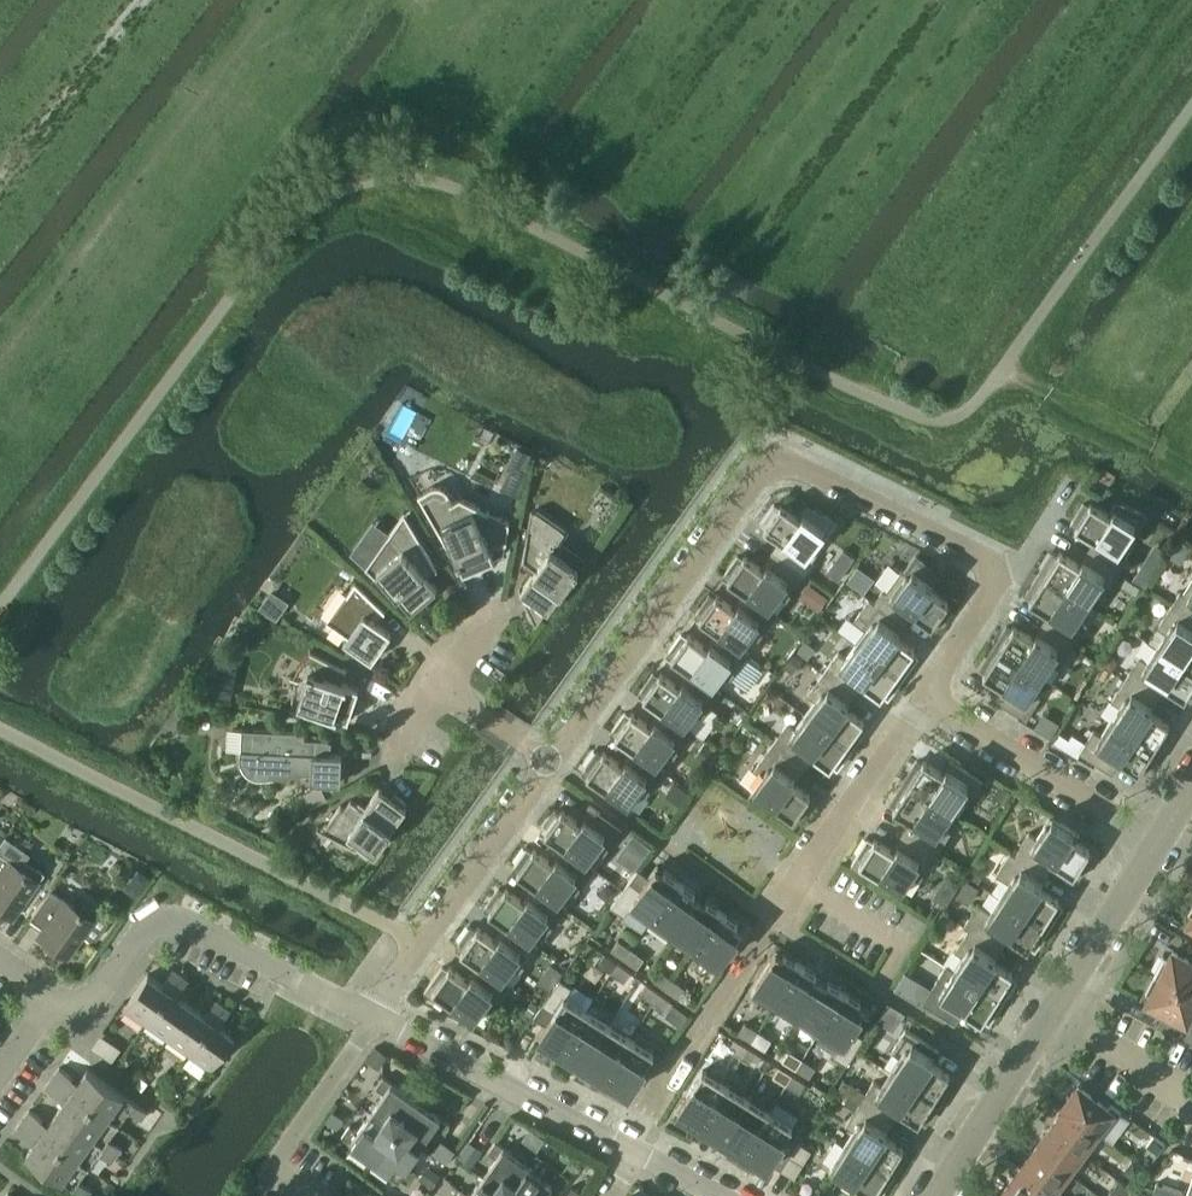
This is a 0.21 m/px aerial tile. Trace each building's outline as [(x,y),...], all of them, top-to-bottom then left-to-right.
[(542,467),(546,458),(536,452),(531,461),(542,467)] [(505,473),(518,479),(527,461),(515,455),(505,473)] [(510,520),(477,504),(460,495),(452,499),(447,490),(443,487),(440,485),(437,485),(435,484),(431,485),(417,493),(435,525),(455,560),(456,560),(463,572),(494,558),(489,547),(506,542),(510,520)] [(1099,542),(1092,554),(1118,571),(1127,557),(1125,556),(1139,532),(1138,531),(1148,515),(1121,503),(1113,516),(1090,502),(1087,505),(1083,502),(1069,524),(1099,542)] [(781,540),(773,551),(804,574),(813,561),(810,559),(826,537),(824,535),(836,520),(811,507),(802,519),(780,503),(778,507),(773,503),(758,524),(781,540)] [(435,565),(406,517),(403,510),(390,533),(367,566),(388,586),(390,584),(411,608),(435,587),(423,572),(435,565)] [(519,588),(519,589),(520,592),(527,606),(527,608),(527,610),(527,612),(528,613),(529,615),(530,616),(531,617),(533,618),(532,619),(535,624),(537,621),(546,608),(547,609),(579,567),(578,566),(552,548),(565,530),(537,511),(536,510),(534,510),(532,510),(531,511),(529,514),(527,532),(522,559),(535,568),(521,589),(519,588)] [(722,575),(744,590),(776,614),(777,612),(769,606),(778,594),(786,600),(804,574),(773,551),(762,567),(744,554),(741,558),(736,554),(722,575)] [(1039,572),(1086,602),(1095,588),(1104,593),(1118,571),(1092,554),(1084,567),(1059,551),(1057,554),(1052,551),(1039,572)] [(882,588),(873,601),(899,620),(907,608),(936,628),(950,609),(945,605),(948,602),(925,586),(934,573),(915,555),(904,569),(902,567),(885,590),(882,588)] [(826,571),(838,580),(845,570),(833,561),(826,571)] [(1145,585),(1152,574),(1140,566),(1133,578),(1145,585)] [(1053,616),(1046,628),(1072,645),(1086,623),(1077,617),(1086,602),(1039,572),(1026,593),(1031,597),(1029,600),(1053,616)] [(1171,604),(1191,617),(1191,576),(1182,592),(1179,590),(1171,604)] [(371,659),(390,631),(376,621),(384,611),(354,581),(326,620),(346,634),(342,639),(371,659)] [(818,610),(828,596),(808,582),(798,596),(818,610)] [(694,614),(716,630),(748,653),(748,652),(741,646),(751,633),(758,639),(776,614),(744,590),(733,606),(716,593),(713,597),(708,594),(694,614)] [(270,595),(262,608),(276,616),(284,604),(270,595)] [(865,628),(855,642),(902,675),(916,655),(912,652),(914,649),(890,632),(899,620),(873,601),(873,602),(868,598),(853,619),(865,628)] [(1157,646),(1191,668),(1191,634),(1190,633),(1191,629),(1191,617),(1171,604),(1157,626),(1166,631),(1157,646)] [(993,646),(1040,675),(1049,661),(1059,667),(1072,645),(1046,628),(1038,641),(1013,625),(1011,628),(1006,625),(993,646)] [(666,653),(688,669),(720,692),(721,691),(713,685),(722,673),(729,678),(748,653),(716,630),(705,645),(687,633),(685,636),(680,633),(666,653)] [(804,637),(796,650),(803,655),(812,643),(804,637)] [(837,651),(823,671),(848,690),(856,678),(880,696),(883,693),(887,696),(902,675),(855,642),(845,656),(837,651)] [(982,674),(1007,689),(999,702),(1026,718),(1040,696),(1031,690),(1040,675),(993,646),(980,667),(985,670),(982,674)] [(1125,678),(1151,694),(1159,682),(1184,697),(1186,693),(1191,697),(1191,695),(1191,668),(1157,646),(1148,661),(1139,655),(1125,678)] [(291,704),(292,706),(290,706),(290,707),(324,713),(325,710),(347,718),(358,686),(341,681),(345,669),(346,667),(309,648),(309,650),(311,651),(309,652),(306,653),(304,655),(302,656),(301,658),(299,660),(298,662),(296,665),(295,667),(295,669),(294,672),(294,674),(291,673),(290,675),(296,677),(294,679),(293,681),(292,683),(291,685),(290,687),(290,690),(289,692),(289,694),(289,697),(290,699),(290,701),(291,704)] [(803,659),(794,652),(783,665),(793,673),(803,659)] [(218,660),(212,693),(230,697),(237,664),(218,660)] [(638,692),(660,708),(692,731),(692,730),(685,724),(694,711),(702,717),(720,692),(688,669),(677,684),(659,672),(657,675),(652,672),(638,692)] [(814,699),(804,712),(851,746),(865,726),(861,723),(863,719),(839,702),(848,690),(823,671),(807,693),(814,699)] [(1120,706),(1111,720),(1158,749),(1171,728),(1167,725),(1169,722),(1144,707),(1151,694),(1125,678),(1111,700),(1120,706)] [(609,731),(631,747),(663,770),(664,769),(657,764),(666,750),(674,756),(692,731),(660,708),(649,724),(631,711),(629,714),(624,711),(609,731)] [(787,721),(772,742),(806,767),(806,766),(800,762),(808,751),(829,766),(832,763),(836,767),(851,746),(804,712),(794,726),(787,721)] [(1093,729),(1078,752),(1105,769),(1113,756),(1138,771),(1140,767),(1145,771),(1158,749),(1111,720),(1102,734),(1093,729)] [(304,731),(241,729),(239,759),(240,763),(242,766),(246,771),(250,774),(254,776),(260,777),(264,776),(310,770),(310,780),(340,781),(341,754),(327,753),(328,739),(304,738),(304,731)] [(717,752),(704,742),(695,754),(708,764),(717,752)] [(794,783),(806,767),(772,742),(753,768),(760,774),(750,787),(775,805),(772,810),(793,826),(811,801),(807,798),(810,794),(794,783)] [(627,804),(638,790),(645,795),(663,770),(631,747),(620,763),(603,750),(600,754),(596,750),(581,771),(627,804)] [(902,780),(951,811),(960,796),(968,801),(982,779),(955,762),(948,774),(923,759),(920,763),(915,760),(902,780)] [(676,780),(668,791),(683,802),(691,791),(676,780)] [(901,830),(901,831),(936,853),(949,831),(942,826),(951,811),(902,780),(889,802),(894,805),(892,808),(915,822),(908,834),(901,830)] [(1014,793),(998,785),(991,797),(1007,806),(1014,793)] [(375,848),(404,806),(401,803),(402,802),(394,796),(392,797),(379,787),(362,810),(349,801),(343,809),(339,806),(323,829),(356,846),(358,844),(367,850),(371,846),(375,848)] [(539,829),(561,844),(593,867),(594,866),(587,861),(596,848),(604,853),(622,827),(590,805),(579,821),(561,808),(559,812),(554,808),(539,829)] [(1028,832),(1014,854),(1014,855),(1040,871),(1047,858),(1078,877),(1091,856),(1087,853),(1089,849),(1067,835),(1071,829),(1050,816),(1046,822),(1045,822),(1036,837),(1028,832)] [(640,858),(649,845),(630,831),(621,844),(640,858)] [(919,879),(936,853),(901,831),(890,848),(874,837),(871,841),(867,838),(850,864),(873,878),(876,873),(902,889),(911,874),(919,879)] [(511,868),(533,883),(565,906),(566,906),(558,900),(568,887),(575,893),(593,867),(561,844),(550,860),(533,847),(530,851),(526,847),(511,868)] [(1008,882),(999,896),(1047,926),(1060,906),(1055,903),(1058,899),(1032,883),(1040,871),(1014,855),(1014,854),(1008,851),(995,873),(1008,882)] [(10,917),(42,872),(24,859),(19,865),(6,855),(5,857),(0,854),(0,910),(10,917)] [(986,867),(975,861),(967,876),(978,882),(986,867)] [(628,880),(610,905),(623,915),(630,905),(651,920),(679,880),(664,869),(662,871),(656,867),(640,888),(628,880)] [(129,877),(130,885),(135,887),(141,886),(144,882),(142,874),(138,871),(131,872),(129,877)] [(679,880),(651,920),(672,935),(699,898),(693,894),(695,891),(679,880)] [(483,907),(505,923),(537,946),(538,944),(531,939),(540,927),(547,932),(565,906),(533,883),(522,899),(505,887),(502,890),(497,887),(483,907)] [(28,917),(41,925),(34,935),(65,957),(82,933),(88,938),(95,937),(105,922),(104,916),(78,898),(74,904),(61,894),(59,896),(48,888),(28,917)] [(963,925),(968,928),(994,944),(1002,932),(1027,948),(1029,945),(1034,948),(1047,926),(999,896),(990,911),(977,903),(963,925)] [(699,898),(672,935),(693,950),(722,911),(706,899),(704,902),(699,898)] [(722,911),(693,950),(715,966),(742,928),(736,924),(737,922),(722,911)] [(455,946),(477,962),(509,985),(510,984),(502,978),(512,965),(519,971),(537,946),(505,923),(494,938),(477,926),(474,929),(470,926),(455,946)] [(962,955),(953,969),(1001,999),(1014,979),(1009,976),(1012,972),(987,957),(994,944),(968,928),(954,950),(962,955)] [(610,948),(624,958),(631,948),(617,938),(610,948)] [(631,948),(624,958),(636,967),(644,957),(631,948)] [(751,989),(774,1004),(800,962),(783,952),(782,954),(775,950),(751,989)] [(1154,972),(1191,992),(1191,960),(1172,950),(1168,957),(1163,954),(1154,972)] [(610,971),(617,961),(605,953),(598,963),(610,971)] [(617,961),(610,971),(624,980),(631,971),(617,961)] [(491,1010),(509,985),(477,962),(466,978),(449,965),(446,968),(442,965),(423,990),(445,1006),(449,1001),(473,1019),(483,1005),(491,1010)] [(800,962),(774,1004),(797,1018),(821,979),(815,975),(816,972),(800,962)] [(124,1006),(145,1021),(180,974),(172,969),(162,984),(147,973),(124,1006)] [(653,979),(666,988),(673,979),(659,969),(653,979)] [(988,1021),(1001,999),(953,969),(943,984),(936,979),(921,1002),(948,1018),(956,1005),(981,1021),(982,1018),(988,1021)] [(1154,972),(1144,991),(1150,993),(1146,1000),(1168,1012),(1162,1024),(1191,1040),(1191,992),(1154,972)] [(180,974),(145,1021),(167,1037),(191,1004),(177,994),(188,979),(180,974)] [(545,1023),(538,1034),(545,1038),(543,1040),(561,1051),(586,1009),(565,996),(571,986),(558,977),(534,1016),(545,1023)] [(673,979),(666,988),(678,997),(685,987),(673,979)] [(821,979),(797,1018),(818,1031),(820,1030),(844,990),(827,980),(826,982),(821,979)] [(639,992),(653,1002),(660,992),(646,982),(639,992)] [(820,1030),(818,1031),(839,1044),(833,1055),(846,1063),(863,1036),(851,1029),(866,1007),(859,1002),(860,1000),(844,990),(820,1030)] [(660,992),(653,1002),(665,1011),(672,1001),(660,992)] [(191,1004),(167,1037),(189,1053),(223,1004),(215,998),(204,1014),(191,1004)] [(223,1004),(189,1053),(210,1068),(234,1034),(219,1024),(230,1009),(223,1004)] [(586,1009),(561,1051),(583,1065),(605,1030),(609,1023),(586,1009)] [(744,1021),(738,1032),(751,1040),(758,1031),(758,1030),(744,1021)] [(605,1030),(583,1065),(605,1079),(631,1037),(609,1023),(605,1030)] [(899,1056),(890,1069),(939,1100),(952,1080),(946,1076),(949,1073),(924,1057),(931,1045),(905,1028),(891,1050),(899,1056)] [(758,1031),(751,1040),(765,1049),(771,1039),(758,1030),(758,1031)] [(631,1037),(605,1079),(620,1089),(622,1086),(629,1091),(653,1051),(631,1037)] [(728,1047),(742,1056),(748,1046),(734,1037),(728,1047)] [(364,1060),(379,1069),(388,1056),(373,1046),(364,1060)] [(748,1046),(742,1056),(755,1065),(761,1055),(748,1046)] [(788,1049),(781,1060),(795,1068),(802,1058),(788,1049)] [(802,1058),(795,1068),(809,1077),(816,1066),(802,1058)] [(772,1076),(786,1085),(793,1075),(778,1065),(772,1076)] [(53,1075),(119,1123),(129,1110),(141,1118),(146,1110),(86,1068),(78,1080),(59,1067),(53,1075)] [(701,1069),(677,1108),(684,1113),(682,1115),(699,1125),(725,1084),(701,1069)] [(872,1080),(859,1101),(885,1118),(893,1106),(918,1122),(920,1118),(925,1122),(939,1100),(890,1069),(880,1085),(872,1080)] [(132,1073),(128,1079),(135,1084),(140,1076),(136,1073),(132,1073)] [(57,1111),(115,1154),(120,1147),(109,1138),(119,1123),(53,1075),(45,1086),(64,1100),(57,1111)] [(383,1092),(370,1111),(371,1111),(395,1128),(416,1099),(383,1075),(375,1086),(383,1092)] [(793,1075),(786,1085),(799,1092),(805,1082),(793,1075)] [(725,1084),(699,1125),(715,1135),(716,1133),(723,1137),(747,1097),(725,1084)] [(1064,1108),(1096,1131),(1102,1136),(1121,1110),(1111,1103),(1108,1107),(1078,1085),(1062,1107),(1064,1108)] [(747,1097),(723,1137),(728,1140),(727,1142),(743,1153),(770,1111),(747,1097)] [(416,1099),(395,1128),(419,1145),(432,1127),(441,1133),(448,1122),(416,1099)] [(853,1130),(844,1143),(892,1174),(905,1153),(900,1150),(903,1146),(878,1130),(885,1118),(859,1101),(844,1124),(853,1130)] [(1050,1128),(1082,1151),(1096,1131),(1064,1108),(1050,1128)] [(22,1118),(89,1165),(99,1152),(111,1160),(115,1154),(57,1111),(48,1122),(29,1109),(22,1118)] [(341,1134),(374,1157),(395,1128),(371,1111),(370,1111),(357,1129),(349,1123),(341,1134)] [(770,1111),(743,1153),(759,1163),(761,1160),(768,1165),(792,1125),(770,1111)] [(85,1195),(86,1195),(90,1189),(78,1181),(89,1165),(22,1118),(15,1128),(34,1142),(26,1154),(85,1195)] [(395,1128),(374,1157),(407,1181),(415,1170),(406,1164),(419,1145),(395,1128)] [(1035,1147),(1067,1171),(1082,1151),(1050,1128),(1035,1147)] [(1146,1144),(1158,1152),(1165,1142),(1152,1134),(1146,1144)] [(431,1151),(445,1162),(454,1150),(440,1139),(431,1151)] [(483,1150),(469,1140),(458,1155),(472,1165),(483,1150)] [(482,1175),(507,1192),(528,1163),(495,1140),(487,1151),(495,1156),(482,1175)] [(780,1169),(792,1176),(793,1177),(810,1150),(797,1142),(780,1169)] [(851,1182),(848,1187),(861,1195),(878,1195),(892,1174),(844,1143),(828,1168),(851,1182)] [(1021,1167),(1052,1191),(1067,1171),(1035,1147),(1021,1167)] [(512,1195),(541,1195),(545,1191),(551,1195),(553,1195),(569,1174),(536,1151),(528,1163),(507,1192),(512,1195)] [(1144,1168),(1132,1159),(1126,1167),(1127,1174),(1135,1180),(1144,1168)] [(1018,1195),(1060,1195),(1052,1191),(1021,1167),(1006,1187),(1018,1195)] [(482,1175),(469,1194),(461,1188),(462,1187),(442,1173),(431,1189),(442,1195),(504,1195),(507,1192),(482,1175)] [(1160,1195),(1166,1195),(1169,1186),(1156,1181),(1152,1193),(1160,1195)] [(584,1193),(571,1185),(564,1195),(582,1195),(584,1193)] [(1166,1195),(1181,1195),(1182,1190),(1169,1186),(1166,1195)] [(1006,1187),(999,1195),(1018,1195),(1006,1187)]
